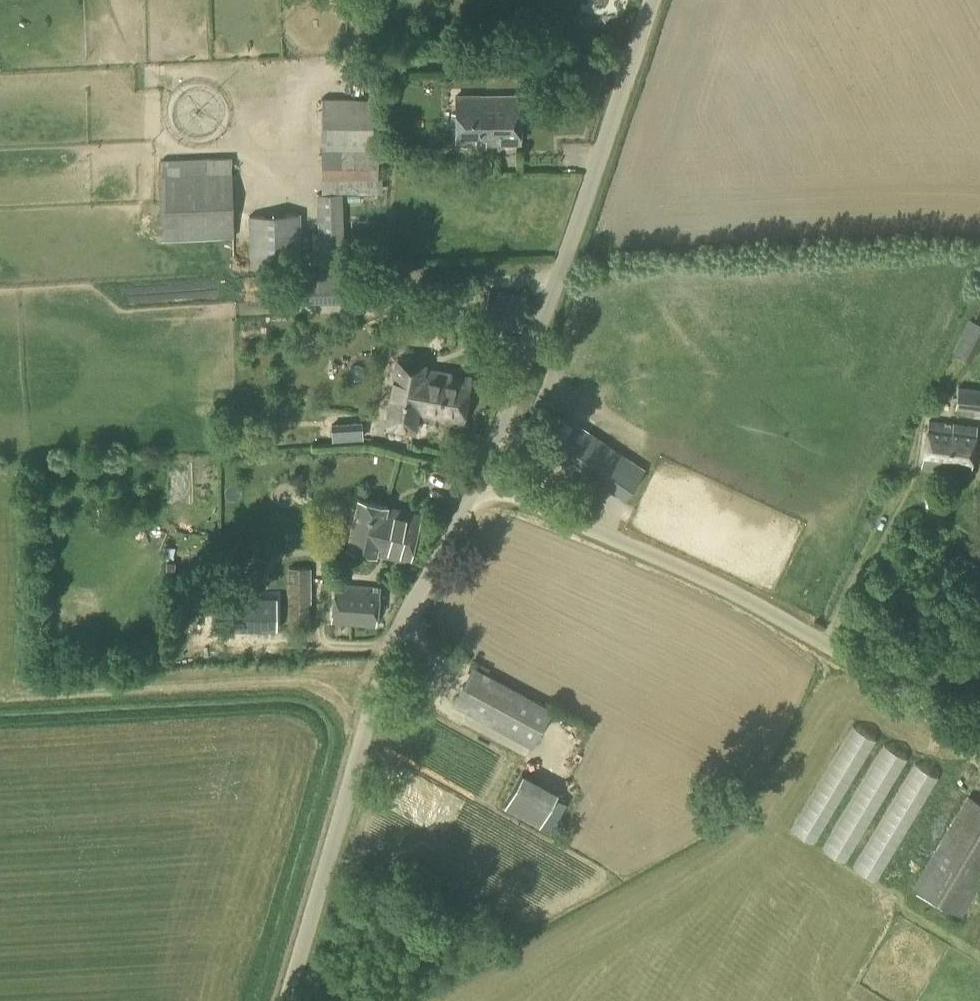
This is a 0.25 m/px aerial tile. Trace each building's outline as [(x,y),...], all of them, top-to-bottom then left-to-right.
[(520,146),(520,97),(457,97),(457,146),(520,146)] [(373,149),(373,99),(323,98),(321,150),(321,194),(316,194),(319,266),(344,265),(342,193),(378,194),(378,149),(373,149)] [(234,238),(231,158),(208,159),(208,158),(159,160),(162,241),(234,238)] [(249,269),(302,267),(300,215),(247,217),(249,269)] [(379,273),(379,287),(398,287),(398,272),(379,273)] [(979,344),(979,324),(968,318),(952,351),(972,360),(979,344)] [(417,416),(424,370),(425,364),(398,360),(387,427),(415,432),(417,416)] [(424,370),(417,416),(462,424),(469,377),(424,370)] [(958,387),(955,409),(979,412),(979,390),(958,387)] [(619,494),(640,464),(572,416),(551,446),(619,494)] [(970,476),(977,428),(930,422),(924,470),(970,476)] [(409,561),(420,518),(387,510),(388,508),(358,500),(347,548),(376,555),(376,553),(409,561)] [(288,627),(310,626),(310,568),(287,568),(288,627)] [(256,596),(256,586),(219,587),(219,629),(280,628),(280,596),(256,596)] [(375,628),(378,589),(335,586),(332,624),(375,628)] [(552,711),(483,674),(473,691),(461,685),(452,702),(533,747),(552,711)] [(514,770),(500,806),(538,821),(552,784),(514,770)] [(979,885),(979,803),(967,795),(912,886),(961,916),(979,885)]
